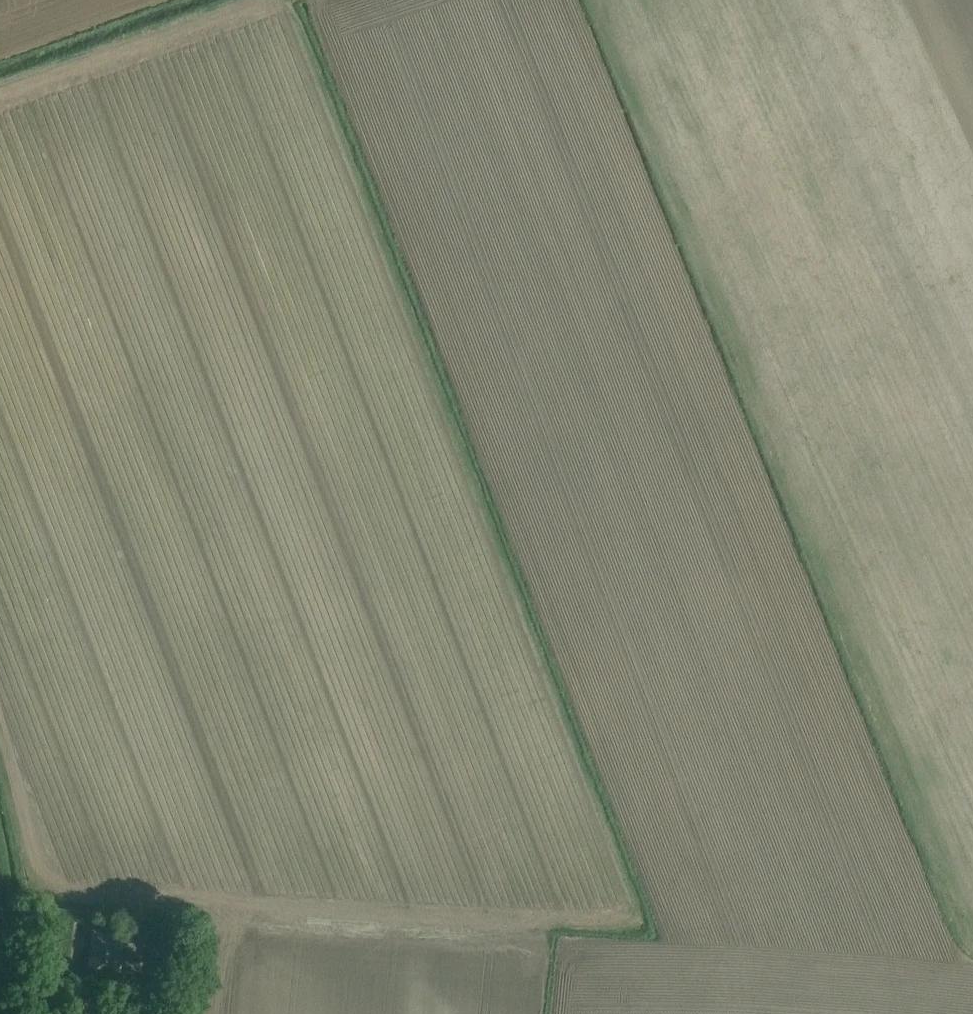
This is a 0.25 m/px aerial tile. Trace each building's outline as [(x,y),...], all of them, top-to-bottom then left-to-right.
[(120,935),(95,932),(91,969),(116,972),(120,935)]
